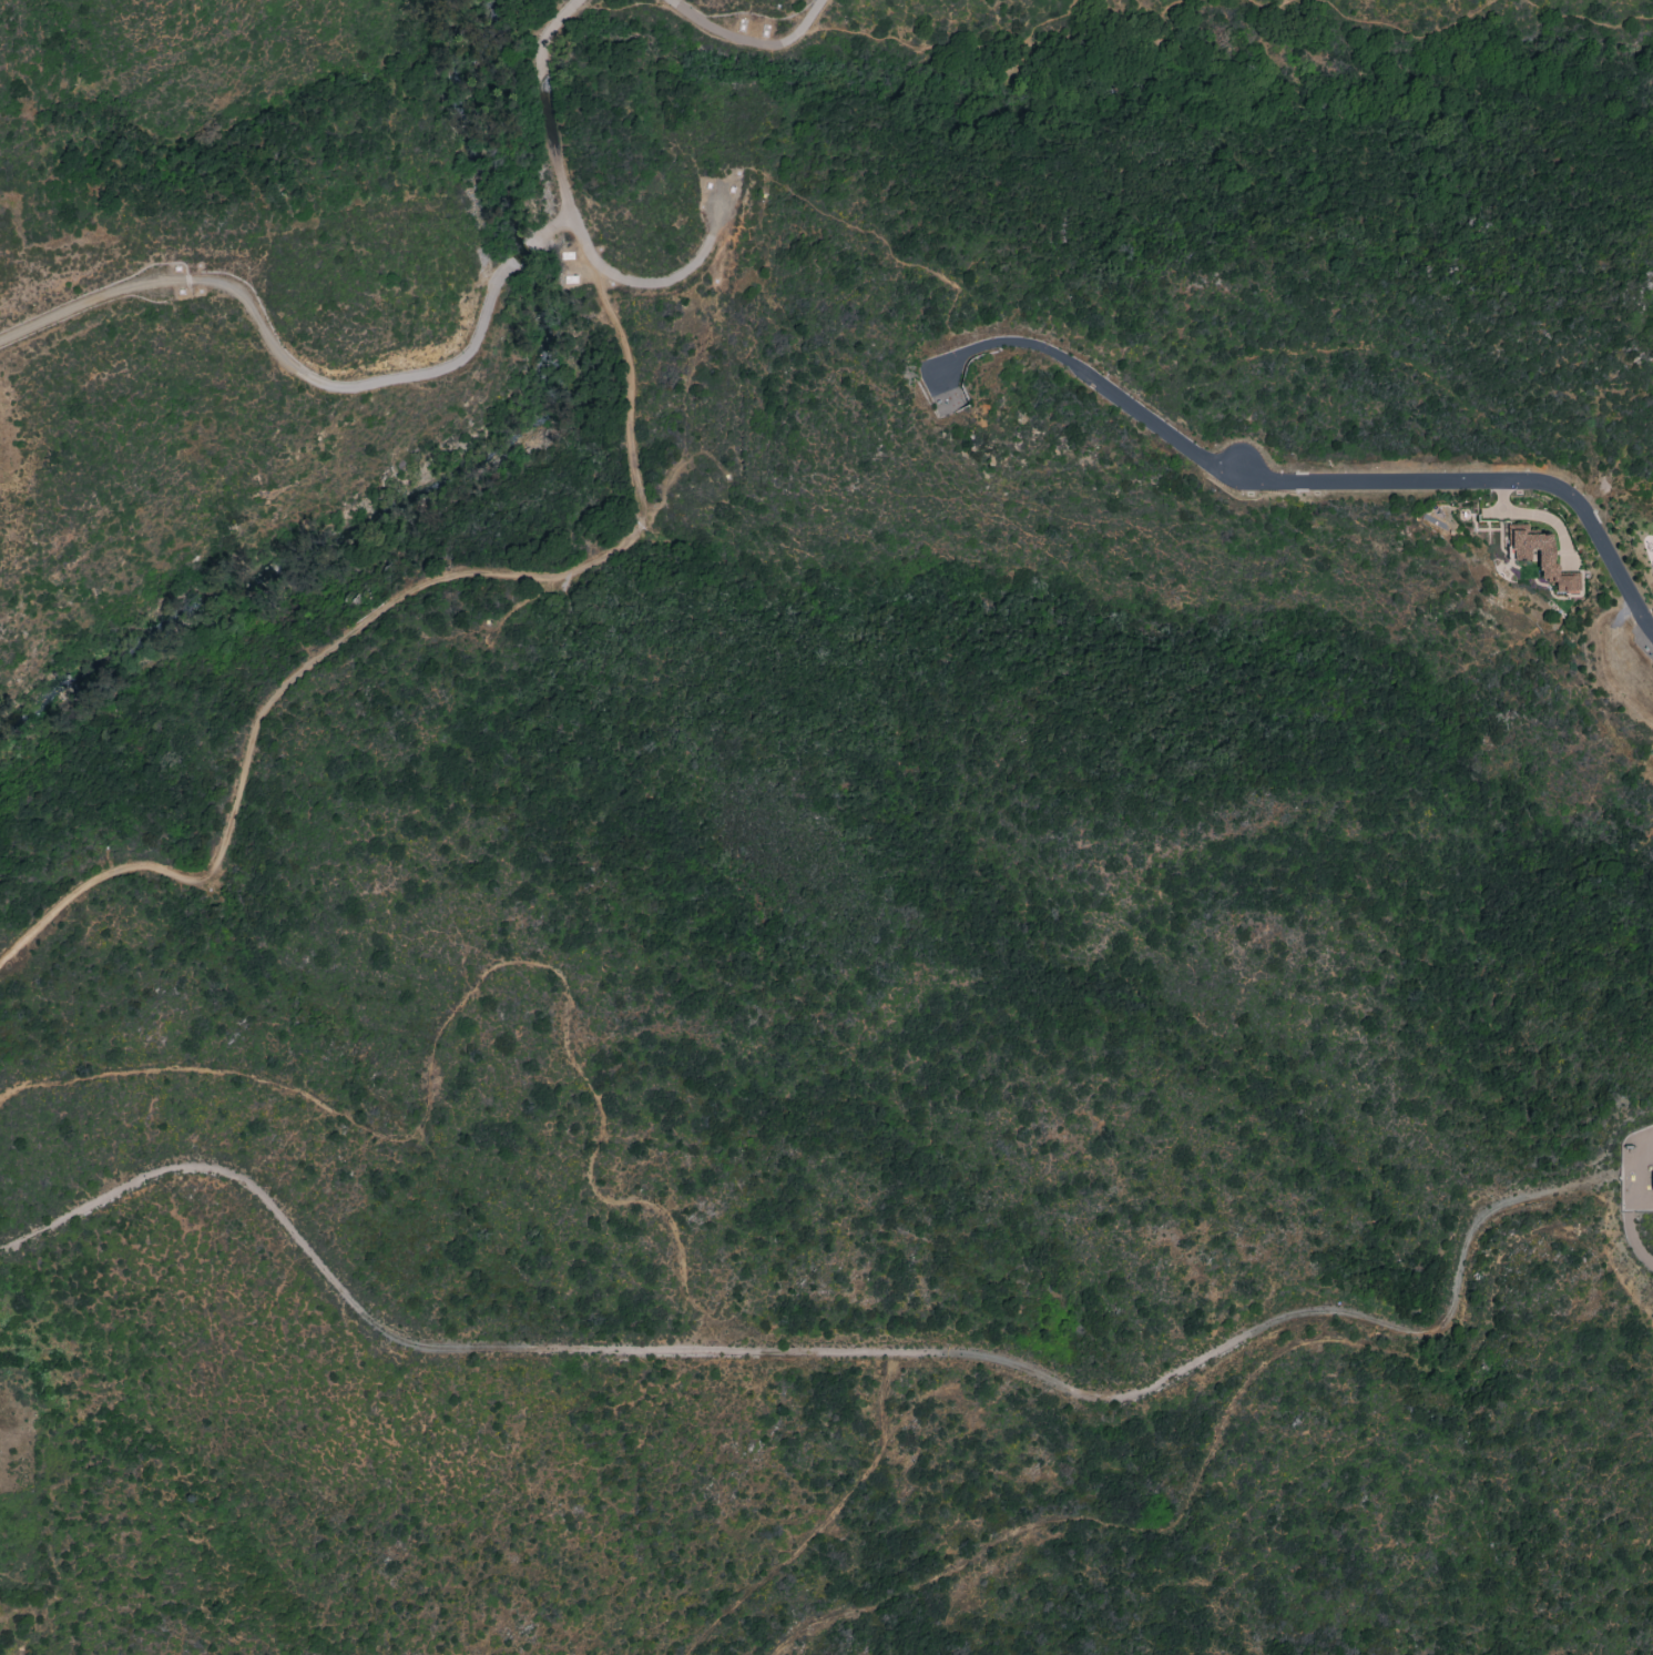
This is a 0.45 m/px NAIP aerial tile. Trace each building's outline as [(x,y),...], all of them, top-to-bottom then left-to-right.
[(1552,533),(1528,534),(1527,526),(1511,526),(1512,562),(1530,561),(1530,549),(1538,549),(1539,581),(1555,581),(1555,593),(1580,592),(1580,573),(1558,574),(1558,563),(1553,564),(1552,533)]
